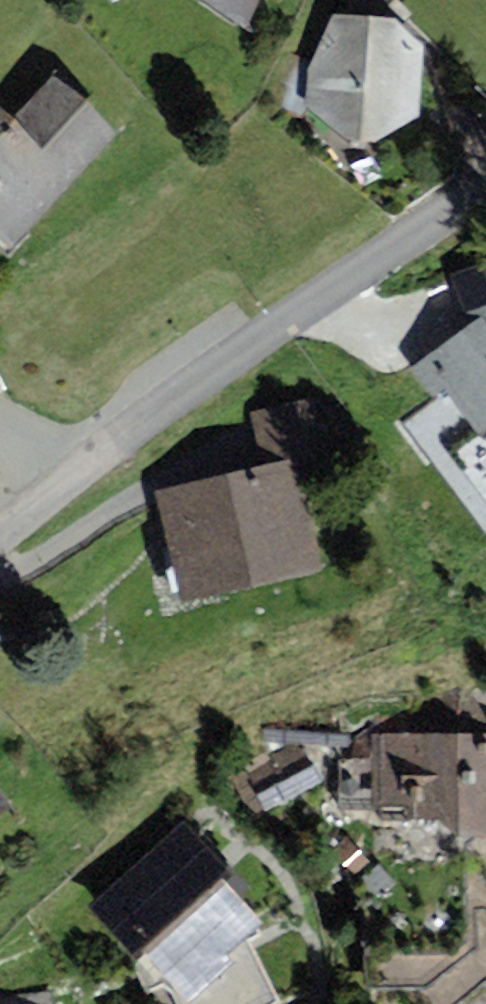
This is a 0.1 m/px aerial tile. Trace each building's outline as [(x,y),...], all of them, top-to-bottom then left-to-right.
[(246,30),(259,0),(203,0),(246,30)] [(310,69),(307,107),(347,142),(376,143),(418,117),(423,49),(396,18),(333,14),(310,69)] [(14,249),(116,133),(51,76),(14,118),(0,106),(0,237),(14,249)] [(469,326),(412,369),(433,399),(447,391),(477,432),(485,427),(485,261),(449,276),(469,326)] [(249,413),(262,467),(156,492),(181,600),(323,568),(301,472),(335,464),(319,397),(249,413)] [(430,986),(478,946),(477,908),(485,907),(485,889),(469,858),(468,837),(485,840),(485,724),(466,685),(407,714),(404,734),(372,734),(369,816),(325,815),(362,907),(366,989),(430,986)] [(12,807),(0,791),(0,816),(12,807)] [(134,963),(147,997),(149,1003),(280,1003),(279,1001),(249,939),(264,925),(241,897),(250,888),(184,821),(88,908),(134,963)] [(53,991),(0,998),(0,1003),(55,1003),(53,991)]
